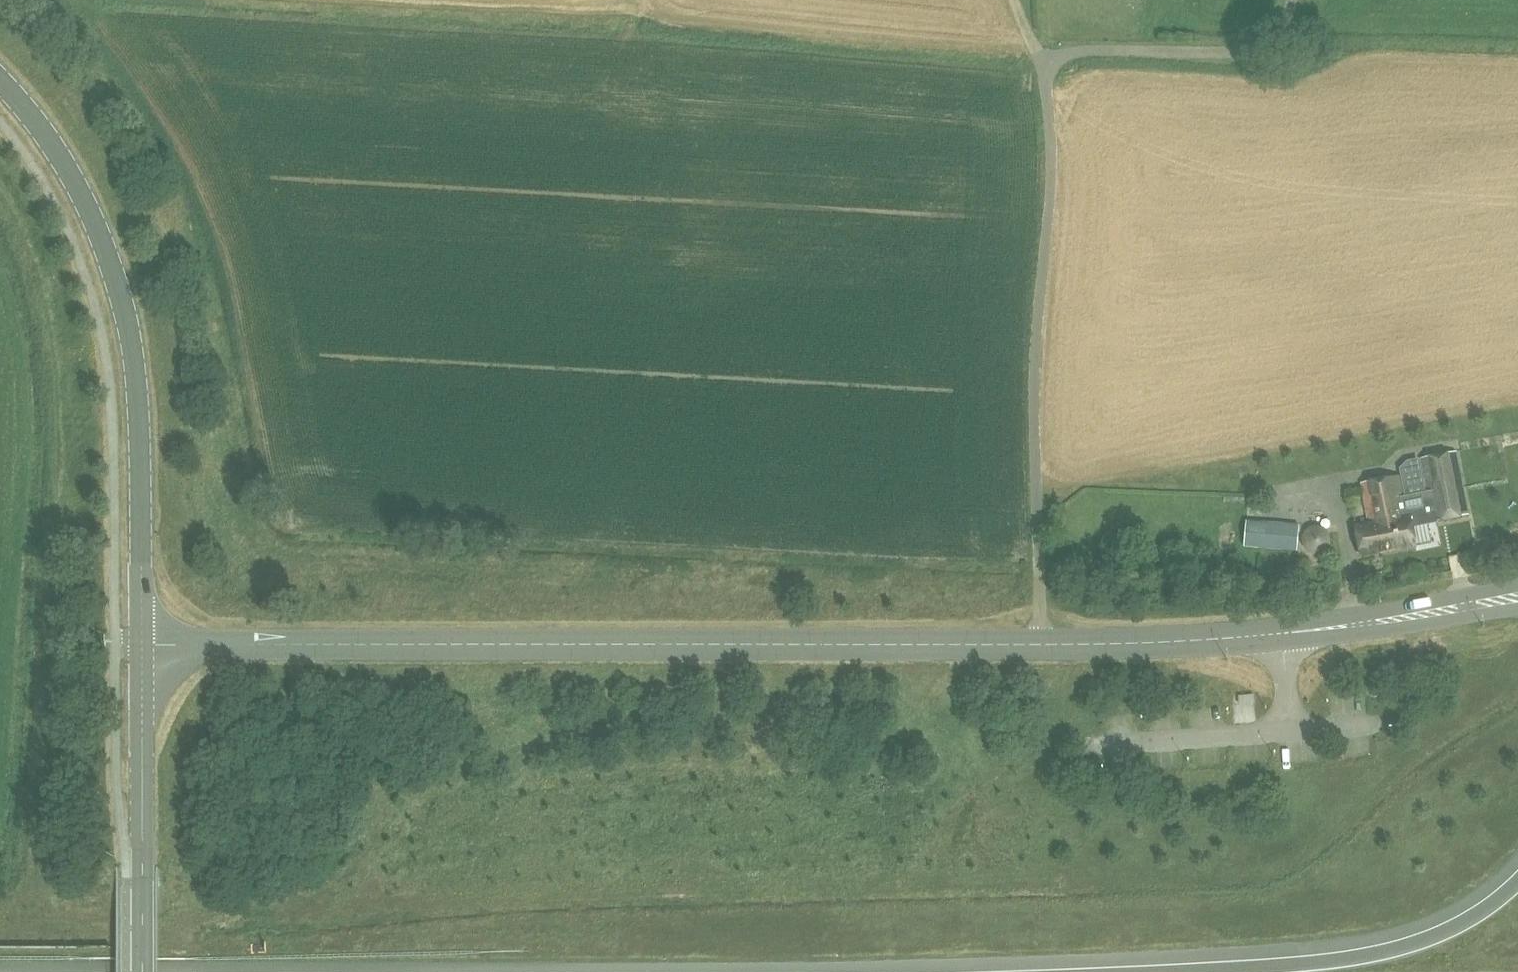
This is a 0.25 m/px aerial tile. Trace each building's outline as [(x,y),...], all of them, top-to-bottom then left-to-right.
[(1469,514),(1456,451),(1421,458),(1431,508),(1429,508),(1419,510),(1421,525),(1435,522),(1434,521),(1469,514)] [(1399,468),(1408,512),(1419,510),(1429,508),(1419,458),(1406,460),(1399,468)] [(1421,525),(1419,510),(1408,512),(1407,512),(1400,476),(1361,483),(1369,525),(1356,527),(1361,556),(1416,546),(1412,527),(1421,525)] [(1260,547),(1297,550),(1299,525),(1262,522),(1260,547)]
